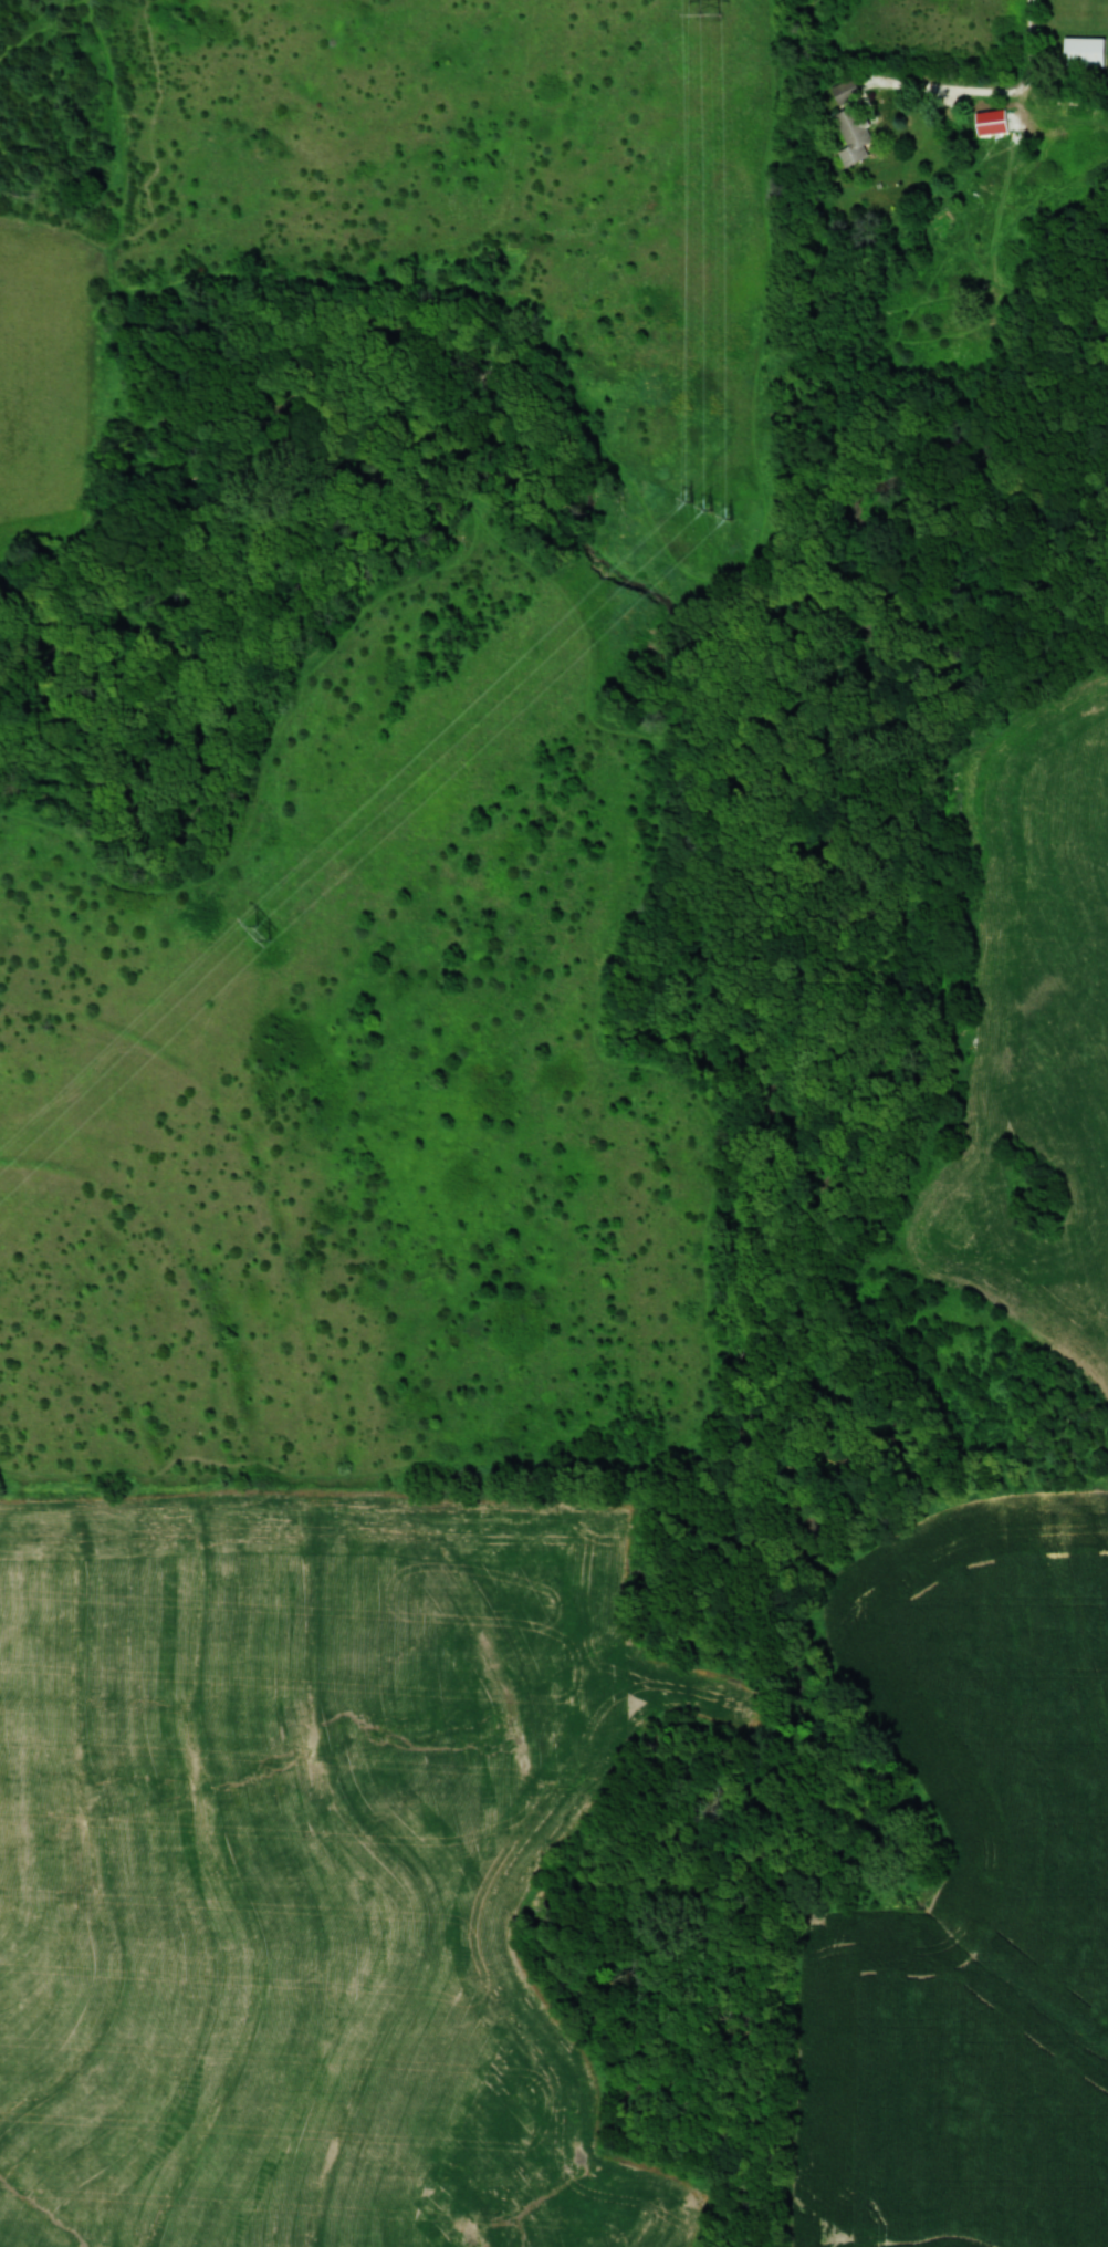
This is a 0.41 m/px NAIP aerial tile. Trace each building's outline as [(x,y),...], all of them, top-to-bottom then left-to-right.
[(1103,37),(1063,37),(1063,66),(1103,66),(1103,37)] [(831,84),(837,105),(860,99),(855,78),(831,84)] [(833,114),(846,147),(837,151),(844,167),(868,157),(863,145),(873,141),(858,104),(833,114)]
